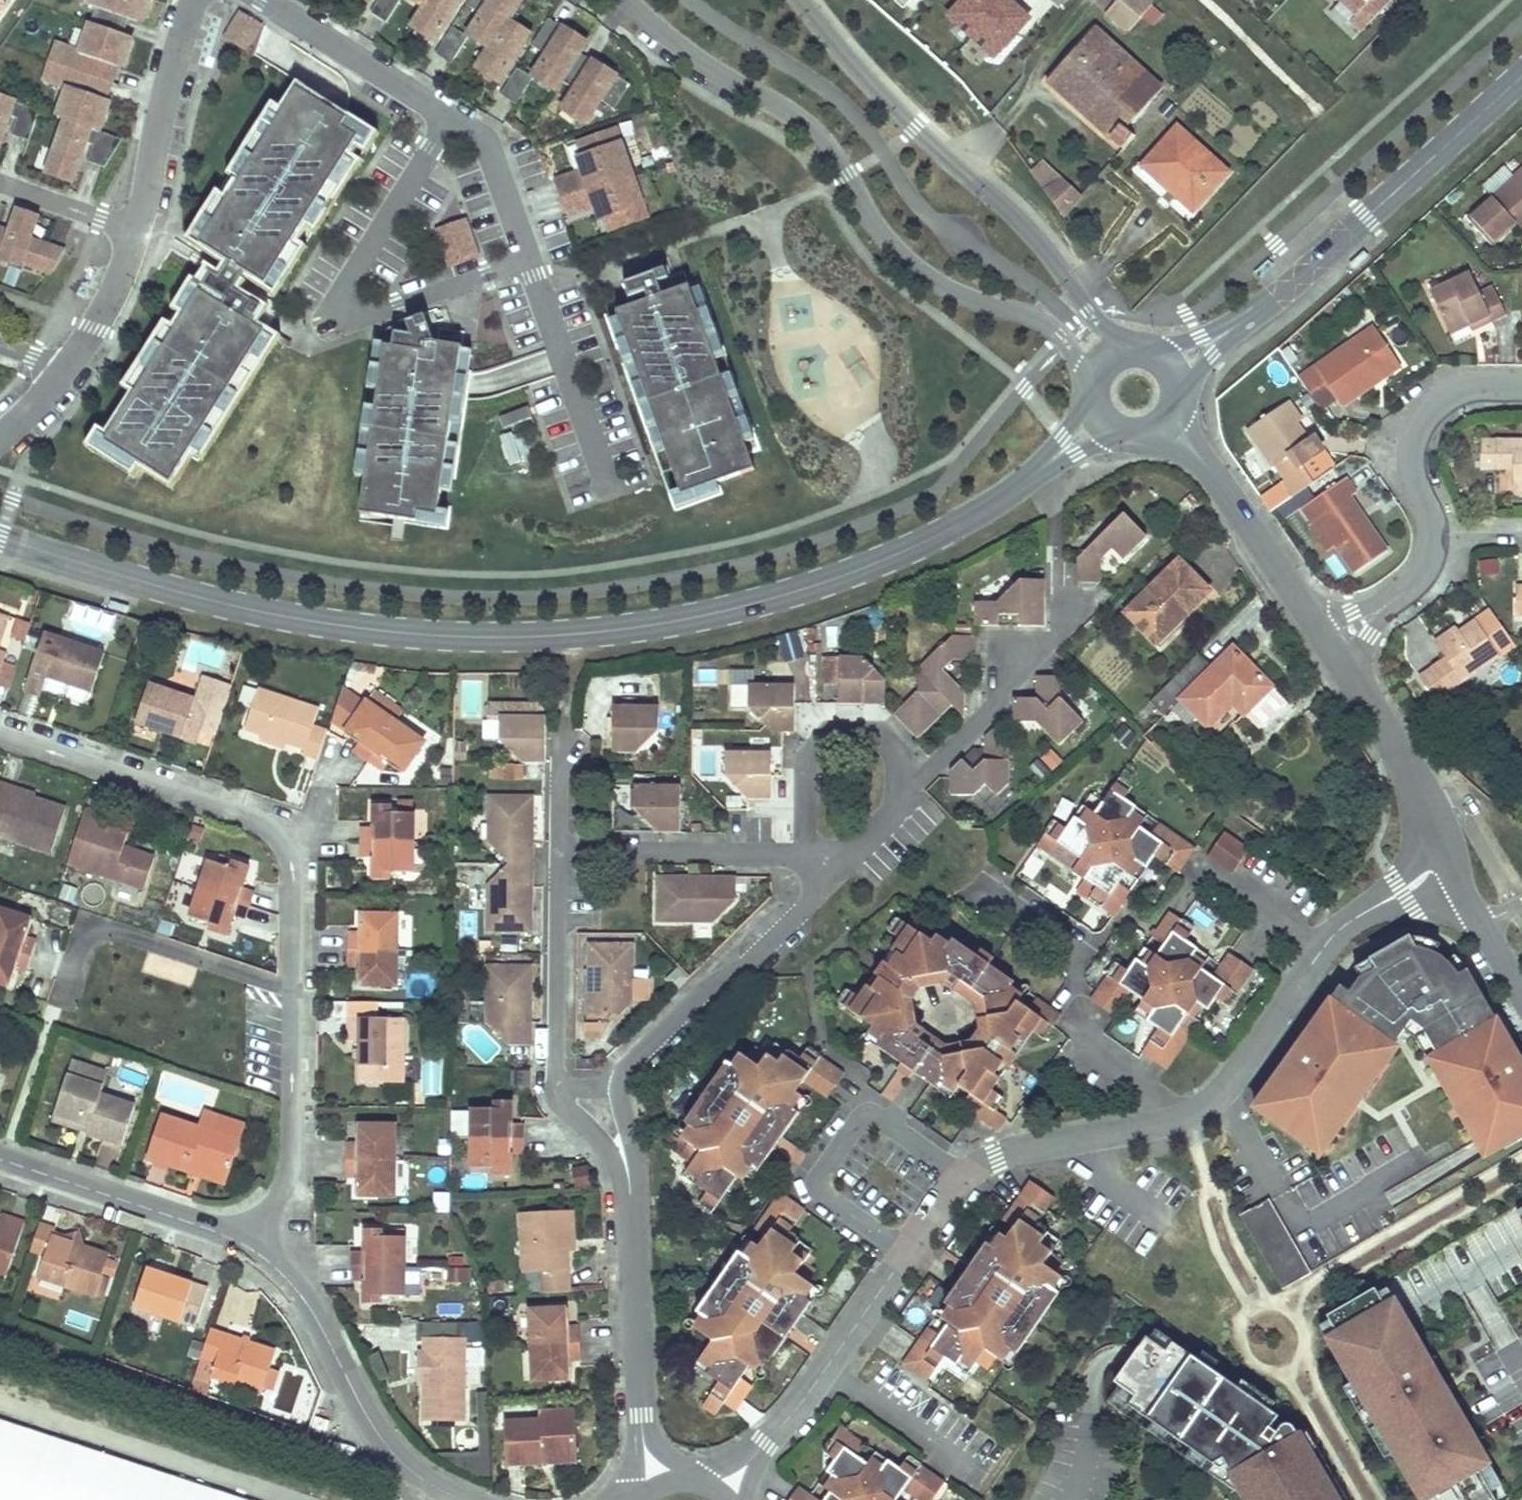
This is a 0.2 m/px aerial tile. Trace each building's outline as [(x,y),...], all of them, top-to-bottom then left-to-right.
[(95,7),(129,18),(141,23),(149,0),(94,0),(92,6),(95,7)] [(399,0),(377,0),(370,12),(386,22),(399,0)] [(424,7),(412,26),(434,40),(459,0),(428,0),(426,3),(424,7)] [(489,48),(491,44),(492,44),(507,21),(520,1),(519,0),(469,0),(466,5),(480,14),(468,34),(489,48)] [(1013,0),(957,0),(944,14),(995,59),(1032,17),(1013,0)] [(1117,22),(1128,31),(1151,5),(1146,0),(1093,0),(1108,13),(1106,14),(1117,22)] [(1354,15),(1349,20),(1360,31),(1389,0),(1338,0),(1354,15)] [(95,7),(90,22),(123,34),(129,18),(95,7)] [(245,47),(259,25),(240,14),(226,36),(245,47)] [(533,76),(555,89),(560,81),(578,52),(578,53),(585,42),(547,18),(531,46),(546,55),(533,76)] [(491,44),(489,48),(477,67),(499,81),(529,34),(507,21),(492,44),(491,44)] [(68,86),(57,116),(66,119),(99,131),(110,101),(106,99),(117,66),(121,67),(132,37),(123,34),(90,22),(79,53),(56,44),(44,78),(68,86)] [(451,63),(467,36),(452,27),(435,53),(451,63)] [(1136,136),(1128,129),(1163,90),(1094,28),(1047,81),(1123,150),(1136,136)] [(585,123),(599,99),(614,108),(630,84),(578,53),(578,52),(560,81),(575,90),(562,108),(585,123)] [(516,104),(532,77),(516,67),(500,94),(516,104)] [(346,119),(298,89),(201,243),(230,261),(245,271),(266,284),(358,137),(342,127),(346,119)] [(10,116),(17,119),(11,135),(29,141),(40,110),(0,97),(0,144),(10,116)] [(66,119),(47,173),(72,181),(86,142),(93,145),(87,161),(105,167),(123,139),(99,131),(66,119)] [(1161,179),(1178,194),(1176,197),(1193,212),(1229,173),(1178,127),(1142,166),(1159,182),(1161,179)] [(631,173),(615,129),(578,142),(583,156),(588,169),(583,171),(557,180),(563,197),(631,173)] [(588,169),(583,156),(578,158),(583,171),(588,169)] [(1083,197),(1043,161),(1032,172),(1065,217),(1083,197)] [(1469,220),(1492,246),(1517,223),(1521,219),(1521,172),(1469,220)] [(646,216),(631,173),(563,197),(569,214),(595,205),(600,203),(605,216),(610,229),(646,216)] [(605,216),(600,203),(595,205),(599,218),(605,216)] [(2,255),(1,259),(20,265),(21,262),(50,272),(54,266),(54,265),(62,251),(30,239),(37,217),(26,213),(18,210),(10,232),(0,229),(0,254),(2,255)] [(438,230),(450,264),(476,255),(464,221),(438,230)] [(224,305),(252,323),(256,317),(248,311),(254,301),(234,289),(245,271),(230,261),(220,277),(212,272),(204,285),(227,300),(224,305)] [(668,277),(665,268),(654,272),(658,281),(668,277)] [(668,277),(658,281),(662,294),(648,299),(616,311),(682,494),(754,468),(684,272),(668,277)] [(658,281),(654,272),(624,283),(630,297),(646,291),(648,299),(662,294),(658,281)] [(1494,324),(1501,321),(1508,317),(1494,288),(1480,294),(1471,276),(1432,294),(1451,336),(1470,326),(1491,317),(1494,324)] [(171,482),(265,332),(252,323),(224,305),(200,291),(106,441),(171,482)] [(262,307),(254,301),(248,311),(256,317),(262,307)] [(418,328),(428,325),(425,315),(414,319),(418,328)] [(1494,324),(1491,317),(1470,326),(1474,333),(1494,324)] [(434,341),(428,325),(418,328),(414,319),(404,322),(408,334),(395,332),(393,346),(426,351),(428,341),(434,341)] [(438,515),(462,345),(434,341),(428,341),(426,351),(393,346),(395,332),(408,334),(404,322),(387,328),(360,513),(418,521),(419,512),(438,515)] [(1373,327),(1298,379),(1321,411),(1337,399),(1343,408),(1378,384),(1373,378),(1397,362),(1373,327)] [(1401,368),(1397,362),(1373,378),(1378,384),(1401,368)] [(1297,470),(1309,461),(1322,453),(1312,439),(1308,442),(1297,425),(1300,422),(1288,403),(1246,431),(1272,469),(1289,457),(1297,470)] [(1521,490),(1521,441),(1481,441),(1481,469),(1513,469),(1513,490),(1521,490)] [(1301,509),(1306,517),(1312,524),(1319,520),(1336,546),(1354,574),(1387,553),(1350,499),(1356,495),(1346,479),(1301,509)] [(1293,496),(1284,482),(1261,498),(1262,500),(1270,512),(1293,497),(1293,496)] [(1113,550),(1124,561),(1147,538),(1124,515),(1077,561),(1077,583),(1101,583),(1101,561),(1113,550)] [(1319,520),(1312,524),(1311,525),(1328,552),(1336,546),(1319,520)] [(1481,576),(1502,572),(1499,556),(1477,560),(1481,576)] [(1161,649),(1187,623),(1183,619),(1209,593),(1179,562),(1126,614),(1140,628),(1161,649)] [(999,627),(999,616),(1021,616),(1021,627),(1044,627),(1044,582),(1021,582),(998,604),(976,604),(975,627),(999,627)] [(1435,643),(1447,659),(1420,678),(1436,702),(1515,647),(1490,611),(1457,633),(1455,629),(1435,643)] [(1115,624),(1129,639),(1140,628),(1126,614),(1115,624)] [(32,624),(18,619),(12,638),(26,641),(32,624)] [(785,660),(803,655),(797,632),(779,636),(785,660)] [(93,693),(105,656),(44,635),(26,689),(42,694),(48,678),(93,693)] [(963,716),(964,693),(942,670),(953,660),(976,660),(977,637),(953,636),(918,670),(918,692),(895,715),(909,729),(918,739),(942,716),(941,707),(947,700),(953,705),(963,716)] [(1198,717),(1203,723),(1209,728),(1233,704),(1260,730),(1287,703),(1234,650),(1213,670),(1199,655),(1150,703),(1165,717),(1173,710),(1182,701),(1198,717)] [(885,679),(863,658),(840,658),(839,704),(862,704),(885,704),(885,679)] [(3,661),(0,669),(0,688),(9,691),(17,666),(3,661)] [(730,669),(730,682),(753,682),(753,669),(730,669)] [(204,677),(195,701),(224,711),(232,687),(204,677)] [(1014,722),(1036,722),(1059,745),(1083,722),(1060,699),(1061,677),(1037,677),(1036,699),(1027,699),(1015,699),(1014,722)] [(748,708),(771,731),(794,731),(794,719),(795,685),(731,686),(731,708),(748,708)] [(195,701),(149,686),(137,724),(197,743),(202,729),(217,734),(224,711),(195,701)] [(366,703),(343,687),(330,726),(344,735),(366,703)] [(319,711),(260,692),(246,731),(306,751),(304,756),(318,760),(328,733),(314,728),(319,711)] [(366,703),(344,735),(360,745),(354,754),(380,771),(386,763),(401,773),(423,740),(395,722),(402,711),(373,692),(366,703)] [(947,700),(941,707),(942,716),(953,705),(947,700)] [(1173,710),(1189,726),(1198,717),(1182,701),(1173,710)] [(634,755),(658,731),(659,708),(612,707),(612,754),(634,755)] [(499,740),(524,764),(547,764),(547,740),(547,717),(500,717),(499,740)] [(951,771),(951,777),(951,795),(975,795),(985,785),(996,796),(1009,784),(1008,738),(996,727),(984,739),(984,741),(984,759),(974,771),(963,760),(951,771)] [(750,747),(750,733),(706,733),(706,780),(723,780),(723,747),(750,747)] [(725,753),(724,777),(748,800),(767,800),(770,800),(771,754),(725,753)] [(491,778),(523,780),(523,767),(492,765),(491,778)] [(1120,779),(1095,815),(1087,826),(1075,818),(1067,829),(1055,821),(1037,846),(1050,856),(1059,844),(1082,860),(1094,868),(1085,880),(1097,888),(1089,900),(1102,908),(1109,897),(1121,905),(1130,893),(1119,884),(1126,873),(1134,862),(1147,870),(1155,858),(1179,874),(1196,850),(1159,824),(1151,836),(1140,828),(1128,820),(1136,808),(1124,800),(1133,787),(1120,779)] [(66,810),(34,799),(34,800),(13,794),(15,789),(0,784),(0,836),(51,854),(66,810)] [(634,787),(633,810),(656,833),(669,833),(680,833),(680,787),(634,787)] [(36,796),(15,789),(13,794),(34,800),(34,799),(36,796)] [(509,865),(487,887),(487,933),(533,933),(535,797),(488,796),(488,843),(509,865)] [(362,858),(373,858),(374,880),(390,881),(390,874),(413,874),(414,814),(391,814),(391,806),(375,806),(375,828),(363,828),(362,858)] [(1084,806),(1075,818),(1087,826),(1095,815),(1084,806)] [(1140,828),(1148,816),(1136,808),(1128,820),(1140,828)] [(128,834),(99,824),(102,818),(85,811),(68,863),(145,889),(154,859),(123,849),(128,834)] [(1250,850),(1238,841),(1225,833),(1208,857),(1233,874),(1250,850)] [(1082,860),(1059,844),(1050,856),(1073,872),(1082,860)] [(1082,860),(1073,872),(1085,880),(1094,868),(1082,860)] [(233,917),(243,920),(253,892),(242,888),(249,867),(233,862),(231,870),(209,862),(191,918),(212,926),(210,933),(225,937),(233,917)] [(1126,873),(1138,881),(1147,870),(1134,862),(1126,873)] [(713,924),(736,900),(736,878),(736,877),(656,876),(656,923),(713,924)] [(26,970),(37,940),(27,937),(32,921),(0,910),(0,985),(9,988),(17,967),(26,970)] [(1142,1054),(1154,1062),(1166,1071),(1192,1034),(1180,1027),(1187,1016),(1195,1004),(1208,1012),(1216,1000),(1228,1008),(1253,971),(1230,954),(1213,978),(1201,970),(1190,962),(1198,950),(1186,942),(1194,930),(1169,912),(1152,938),(1164,946),(1156,956),(1148,969),(1136,961),(1128,972),(1115,964),(1090,1000),(1115,1017),(1131,994),(1144,1003),(1155,1010),(1146,1021),(1158,1030),(1142,1054)] [(348,965),(359,965),(359,985),(396,985),(397,914),(359,915),(359,935),(348,936),(348,965)] [(903,961),(895,971),(921,989),(929,977),(949,975),(960,982),(954,991),(967,1000),(973,991),(985,1000),(989,1018),(980,1031),(1004,1048),(1012,1037),(1024,1044),(1032,1032),(1044,1040),(1056,1022),(1060,1016),(1035,999),(1027,1010),(1016,1003),(1004,995),(1013,983),(951,940),(943,951),(932,943),(897,919),(889,932),(900,940),(892,953),(903,961)] [(932,943),(943,951),(951,940),(940,932),(932,943)] [(1305,1138),(1301,1144),(1305,1147),(1320,1158),(1354,1110),(1350,1107),(1403,1032),(1409,1022),(1420,1030),(1457,1091),(1448,1096),(1484,1156),(1504,1145),(1500,1140),(1521,1127),(1521,1065),(1516,1054),(1507,1058),(1495,1038),(1503,1033),(1467,970),(1457,976),(1453,971),(1450,967),(1446,964),(1442,960),(1437,956),(1432,953),(1428,952),(1423,950),(1418,949),(1413,949),(1407,938),(1368,961),(1374,970),(1357,981),(1347,995),(1338,989),(1327,1005),(1337,1012),(1327,1027),(1334,1031),(1322,1049),(1315,1044),(1304,1059),(1294,1052),(1253,1111),(1269,1123),(1270,1123),(1274,1117),(1305,1138)] [(1368,961),(1407,938),(1403,939),(1387,942),(1382,944),(1364,955),(1360,959),(1355,966),(1351,971),(1338,989),(1347,995),(1357,981),(1374,970),(1368,961)] [(1417,939),(1407,938),(1413,949),(1418,949),(1423,950),(1428,952),(1432,953),(1437,956),(1442,960),(1446,964),(1450,967),(1453,971),(1457,976),(1467,970),(1462,963),(1452,954),(1433,943),(1417,939)] [(587,1024),(609,1024),(634,1003),(649,1003),(649,981),(634,981),(635,944),(588,944),(588,966),(587,992),(587,1010),(587,1024)] [(1156,956),(1145,948),(1136,961),(1148,969),(1156,956)] [(1201,970),(1209,958),(1198,950),(1190,962),(1201,970)] [(895,971),(903,961),(892,953),(884,963),(895,971)] [(895,971),(884,963),(875,977),(886,985),(879,996),(867,988),(859,999),(847,991),(838,1004),(874,1028),(886,1037),(877,1049),(939,1091),(947,1080),(958,1088),(969,1096),(962,1107),(998,1133),(1007,1119),(995,1111),(1003,1099),(991,1091),(999,1080),(987,1072),(995,1061),(1006,1069),(1016,1056),(1004,1048),(980,1031),(971,1043),(955,1047),(956,1056),(943,1058),(931,1050),(937,1042),(925,1033),(919,1041),(908,1033),(905,1019),(914,1018),(912,1003),(921,989),(895,971)] [(533,966),(509,966),(486,966),(486,1022),(508,1046),(533,1046),(533,966)] [(921,989),(946,985),(954,991),(960,982),(949,975),(929,977),(921,989)] [(875,977),(867,988),(879,996),(886,985),(875,977)] [(1016,1003),(1025,991),(1013,983),(1004,995),(1016,1003)] [(973,991),(967,1000),(974,1005),(980,1031),(989,1018),(985,1000),(973,991)] [(1144,1003),(1136,1014),(1146,1021),(1155,1010),(1144,1003)] [(1195,1004),(1187,1016),(1200,1024),(1208,1012),(1195,1004)] [(1315,1044),(1322,1049),(1334,1031),(1327,1027),(1337,1012),(1327,1005),(1294,1052),(1304,1059),(1315,1044)] [(925,1033),(916,1027),(914,1018),(905,1019),(908,1033),(919,1041),(925,1033)] [(349,1043),(360,1042),(360,1058),(361,1084),(404,1083),(404,1021),(349,1021),(349,1043)] [(1414,1039),(1448,1096),(1457,1091),(1420,1030),(1409,1022),(1403,1032),(1414,1039)] [(877,1049),(886,1037),(874,1028),(866,1041),(877,1049)] [(1503,1033),(1495,1038),(1507,1058),(1516,1054),(1503,1033)] [(1012,1037),(1004,1048),(1016,1056),(1024,1044),(1012,1037)] [(349,1058),(360,1058),(360,1042),(349,1043),(349,1058)] [(776,1045),(768,1056),(780,1065),(789,1053),(776,1045)] [(789,1053),(780,1065),(768,1056),(757,1049),(748,1060),(740,1071),(728,1064),(685,1125),(696,1134),(688,1145),(681,1158),(691,1166),(703,1174),(696,1186),(707,1194),(700,1206),(712,1214),(739,1177),(746,1166),(758,1174),(779,1144),(799,1115),(788,1106),(796,1094),(804,1083),(828,1099),(846,1075),(809,1049),(801,1061),(789,1053)] [(748,1060),(736,1052),(728,1064),(740,1071),(748,1060)] [(426,1060),(426,1093),(440,1094),(440,1060),(426,1060)] [(995,1061),(987,1072),(999,1080),(1006,1069),(995,1061)] [(73,1062),(68,1076),(103,1089),(108,1074),(73,1062)] [(122,1146),(135,1107),(101,1095),(103,1089),(68,1076),(55,1115),(89,1127),(87,1133),(87,1134),(122,1146)] [(939,1091),(950,1100),(958,1088),(947,1080),(939,1091)] [(788,1106),(799,1115),(808,1103),(796,1094),(788,1106)] [(511,1155),(517,1154),(522,1154),(522,1124),(511,1125),(511,1102),(494,1103),(494,1109),(472,1109),(472,1170),(494,1170),(495,1177),(511,1177),(511,1155)] [(243,1127),(203,1114),(199,1126),(239,1138),(243,1127)] [(55,1115),(53,1121),(87,1133),(89,1127),(55,1115)] [(1301,1144),(1305,1138),(1274,1117),(1270,1123),(1269,1123),(1267,1126),(1303,1150),(1305,1147),(1301,1144)] [(239,1138),(199,1126),(198,1130),(162,1118),(147,1161),(188,1173),(191,1165),(226,1177),(239,1138)] [(688,1145),(696,1134),(685,1125),(676,1137),(688,1145)] [(357,1145),(347,1145),(346,1175),(357,1175),(357,1196),(394,1196),(394,1126),(357,1127),(357,1145)] [(1500,1140),(1504,1145),(1521,1134),(1521,1127),(1500,1140)] [(226,1177),(191,1165),(188,1173),(223,1185),(226,1177)] [(696,1186),(703,1174),(691,1166),(684,1178),(696,1186)] [(758,1174),(746,1166),(739,1177),(750,1185),(758,1174)] [(1030,1182),(1019,1197),(1036,1208),(1047,1194),(1030,1182)] [(788,1235),(805,1211),(780,1194),(755,1231),(767,1239),(759,1250),(751,1261),(739,1254),(696,1315),(708,1323),(699,1335),(712,1343),(703,1356),(715,1364),(707,1376),(718,1384),(702,1407),(715,1416),(724,1404),(735,1412),(752,1388),(740,1380),(749,1368),(757,1357),(769,1364),(811,1303),(799,1295),(807,1283),(815,1272),(804,1264),(792,1255),(800,1243),(788,1235)] [(1036,1208),(1019,1197),(1002,1221),(1014,1230),(1006,1241),(998,1252),(986,1244),(969,1269),(957,1286),(944,1304),(956,1313),(948,1324),(940,1336),(927,1328),(902,1364),(927,1382),(944,1357),(956,1365),(964,1354),(976,1362),(988,1370),(996,1359),(1005,1347),(1016,1355),(1058,1295),(1047,1286),(1054,1274),(1063,1263),(1051,1254),(1046,1250),(1040,1246),(1047,1234),(1036,1226),(1055,1199),(1047,1194),(1036,1208)] [(1309,1273),(1267,1199),(1239,1216),(1281,1289),(1309,1273)] [(540,1273),(541,1295),(568,1293),(567,1253),(566,1243),(573,1243),(573,1228),(572,1213),(519,1215),(523,1274),(540,1273)] [(0,1221),(0,1269),(8,1271),(23,1228),(0,1221)] [(39,1226),(31,1253),(44,1258),(38,1278),(95,1297),(108,1256),(85,1249),(53,1239),(55,1233),(55,1230),(39,1226)] [(354,1283),(365,1283),(365,1306),(381,1306),(382,1299),(404,1299),(405,1240),(383,1239),(383,1231),(366,1231),(365,1253),(354,1253),(354,1283)] [(85,1249),(80,1233),(67,1237),(55,1233),(53,1239),(85,1249)] [(998,1252),(1006,1241),(994,1233),(986,1244),(998,1252)] [(1059,1243),(1047,1234),(1040,1246),(1046,1250),(1051,1254),(1059,1243)] [(759,1250),(747,1242),(739,1254),(751,1261),(759,1250)] [(804,1264),(812,1252),(800,1243),(792,1255),(804,1264)] [(466,1283),(467,1268),(445,1267),(444,1282),(466,1283)] [(195,1329),(209,1290),(146,1269),(133,1309),(195,1329)] [(1066,1283),(1054,1274),(1047,1286),(1058,1295),(1066,1283)] [(1396,1303),(1384,1282),(1375,1287),(1387,1309),(1396,1303)] [(799,1295),(811,1303),(819,1292),(807,1283),(799,1295)] [(1330,1341),(1364,1401),(1374,1396),(1404,1447),(1394,1453),(1415,1488),(1426,1482),(1436,1499),(1496,1499),(1471,1457),(1482,1451),(1396,1303),(1387,1309),(1375,1287),(1327,1315),(1330,1321),(1339,1336),(1330,1341)] [(948,1324),(956,1313),(944,1304),(936,1316),(948,1324)] [(569,1332),(568,1311),(531,1313),(534,1385),(572,1382),(570,1362),(582,1361),(580,1331),(569,1332)] [(708,1323),(696,1315),(688,1327),(699,1335),(708,1323)] [(1339,1336),(1330,1321),(1321,1326),(1330,1341),(1339,1336)] [(1152,1329),(1146,1338),(1166,1351),(1173,1343),(1152,1329)] [(216,1364),(211,1377),(262,1394),(276,1352),(211,1330),(201,1359),(216,1364)] [(1296,1432),(1292,1427),(1286,1425),(1284,1425),(1279,1430),(1277,1434),(1270,1429),(1278,1417),(1173,1343),(1166,1351),(1146,1338),(1115,1383),(1134,1397),(1128,1405),(1219,1470),(1226,1466),(1246,1499),(1247,1499),(1260,1493),(1264,1499),(1335,1499),(1296,1432)] [(424,1421),(465,1421),(465,1341),(424,1340),(423,1353),(418,1354),(419,1377),(424,1377),(424,1386),(424,1421)] [(1016,1355),(1005,1347),(996,1359),(1008,1366),(1016,1355)] [(368,1356),(374,1382),(387,1379),(381,1353),(368,1356)] [(969,1374),(976,1362),(964,1354),(956,1365),(969,1374)] [(715,1364),(703,1356),(695,1368),(707,1376),(715,1364)] [(749,1368),(760,1376),(769,1364),(757,1357),(749,1368)] [(195,1378),(191,1391),(208,1397),(211,1384),(195,1378)] [(1134,1397),(1115,1383),(1109,1392),(1128,1405),(1134,1397)] [(1374,1396),(1364,1401),(1394,1453),(1404,1447),(1374,1396)] [(539,1421),(505,1423),(507,1466),(543,1465),(542,1457),(577,1456),(574,1411),(557,1412),(539,1413),(539,1421)] [(0,1424),(0,1499),(236,1499),(0,1424)] [(904,1491),(917,1499),(932,1499),(945,1483),(939,1479),(925,1469),(920,1465),(908,1457),(900,1468),(887,1460),(879,1472),(868,1464),(857,1456),(865,1444),(840,1427),(822,1452),(834,1460),(826,1472),(838,1480),(830,1491),(824,1499),(898,1499),(904,1491)] [(1482,1451),(1471,1457),(1496,1499),(1505,1499),(1509,1497),(1482,1451)] [(868,1464),(879,1472),(887,1460),(876,1452),(868,1464)] [(577,1456),(542,1457),(543,1465),(577,1463),(577,1456)] [(830,1491),(838,1480),(826,1472),(819,1483),(830,1491)] [(1426,1482),(1415,1488),(1422,1499),(1436,1499),(1426,1482)] [(798,1487),(789,1499),(818,1499),(798,1487)]
